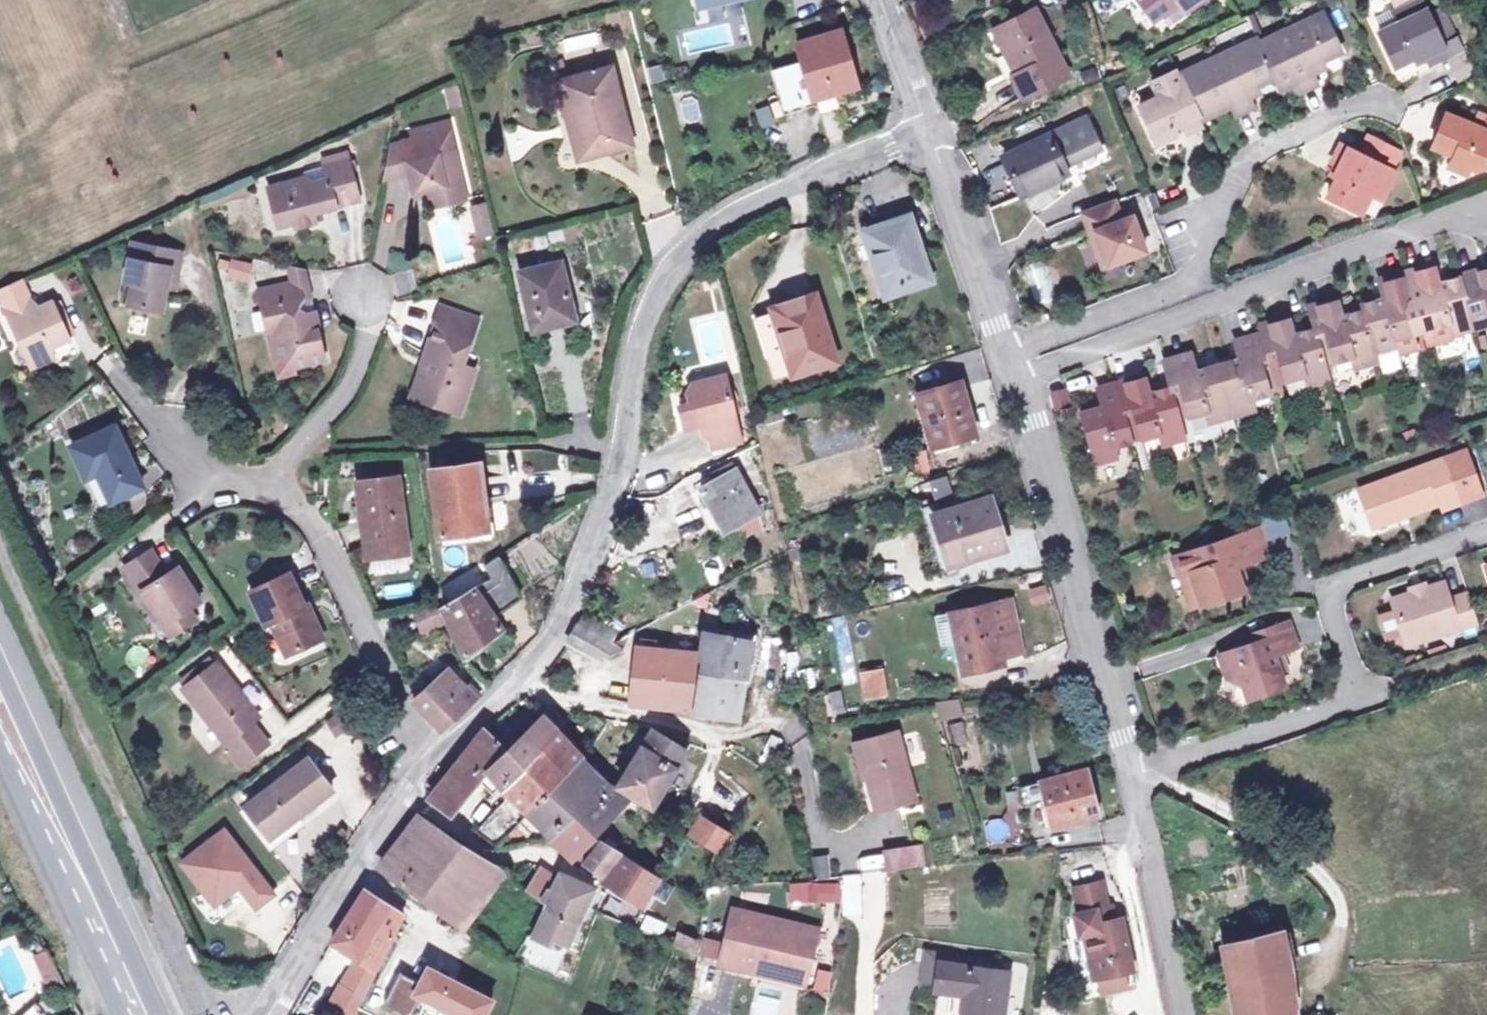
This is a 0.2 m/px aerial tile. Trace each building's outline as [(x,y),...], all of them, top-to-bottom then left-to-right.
[(1138,8),(1155,32),(1183,12),(1190,23),(1222,0),(1148,0),(1138,8)] [(1424,9),(1420,0),(1417,0),(1405,5),(1392,11),(1388,12),(1393,24),(1379,29),(1377,30),(1392,64),(1413,55),(1415,59),(1426,55),(1429,62),(1444,56),(1424,9)] [(1435,4),(1424,9),(1444,56),(1459,91),(1470,86),(1435,4)] [(1372,14),(1379,29),(1393,24),(1388,12),(1392,11),(1390,6),(1372,14)] [(1022,100),(1064,80),(1034,12),(998,30),(1020,76),(1012,80),(1022,100)] [(1265,51),(1279,84),(1285,98),(1308,88),(1311,96),(1327,89),(1325,85),(1320,72),(1336,65),(1347,61),(1331,23),(1265,51)] [(598,27),(564,35),(567,47),(600,40),(598,27)] [(809,104),(807,100),(852,87),(835,31),(791,44),(797,63),(767,72),(779,113),(809,104)] [(1262,91),(1279,84),(1265,51),(1263,45),(1231,58),(1232,62),(1215,69),(1213,65),(1186,76),(1204,122),(1234,110),(1238,120),(1252,114),(1250,109),(1246,98),(1262,91)] [(600,148),(626,142),(606,61),(552,74),(559,103),(569,100),(579,145),(598,140),(600,148)] [(1320,72),(1325,85),(1342,78),(1336,65),(1320,72)] [(1099,73),(1083,80),(1088,94),(1103,88),(1099,73)] [(1206,126),(1204,122),(1186,76),(1184,73),(1160,83),(1165,95),(1141,105),(1158,146),(1178,138),(1176,133),(1186,129),(1188,134),(1206,126)] [(458,79),(445,82),(450,104),(463,101),(458,79)] [(1128,90),(1132,102),(1151,95),(1146,83),(1128,90)] [(1246,98),(1250,109),(1266,102),(1262,91),(1246,98)] [(770,103),(753,110),(761,129),(777,122),(770,103)] [(1478,126),(1445,112),(1430,144),(1449,153),(1445,162),(1465,171),(1467,166),(1476,170),(1486,163),(1486,130),(1478,126)] [(414,186),(430,181),(440,178),(446,199),(467,192),(444,115),(408,125),(411,135),(386,142),(380,174),(408,166),(414,186)] [(1482,117),(1478,126),(1486,130),(1486,119),(1482,117)] [(1063,163),(1099,147),(1087,118),(1054,132),(1058,142),(1054,144),(1050,134),(1003,154),(1019,192),(1066,172),(1063,163)] [(1334,177),(1325,197),(1359,211),(1368,192),(1379,197),(1391,168),(1386,167),(1394,148),(1362,134),(1354,153),(1335,144),(1328,162),(1335,165),(1331,175),(1334,177)] [(300,224),(320,218),(317,208),(362,194),(350,154),(327,160),(332,177),(316,182),(312,169),(273,181),(285,221),(298,217),(300,224)] [(440,178),(430,181),(436,201),(446,199),(440,178)] [(476,217),(487,214),(483,195),(468,199),(475,228),(479,227),(476,217)] [(1112,202),(1085,212),(1096,240),(1091,242),(1100,267),(1142,252),(1130,218),(1119,221),(1112,202)] [(476,217),(479,227),(490,225),(487,214),(476,217)] [(906,215),(864,229),(873,258),(869,259),(882,297),(929,281),(906,215)] [(172,264),(181,266),(183,249),(136,239),(126,298),(164,307),(172,264)] [(547,308),(562,305),(566,304),(553,248),(513,258),(527,322),(549,317),(547,308)] [(230,258),(225,277),(247,284),(252,264),(230,258)] [(292,259),(297,279),(312,275),(309,262),(292,259)] [(1471,325),(1470,321),(1457,273),(1435,279),(1429,264),(1403,271),(1418,326),(1428,323),(1433,339),(1450,334),(1449,331),(1471,325)] [(1470,321),(1486,316),(1486,317),(1486,265),(1457,273),(1470,321)] [(1410,328),(1418,326),(1403,271),(1375,280),(1380,294),(1358,300),(1360,308),(1374,355),(1395,348),(1397,353),(1415,347),(1410,328)] [(315,293),(312,275),(297,279),(262,288),(270,329),(273,329),(283,372),(299,368),(298,362),(329,354),(318,304),(299,309),(296,298),(315,293)] [(51,306),(50,304),(29,314),(25,307),(30,304),(19,281),(0,290),(0,301),(32,368),(52,358),(47,349),(67,339),(66,337),(51,306)] [(811,294),(773,303),(769,305),(770,311),(756,314),(773,376),(831,360),(811,294)] [(440,296),(435,313),(469,324),(474,307),(440,296)] [(1375,361),(1374,355),(1360,308),(1339,315),(1332,296),(1305,303),(1311,324),(1322,362),(1350,354),(1355,367),(1375,361)] [(51,306),(66,337),(72,334),(57,303),(51,306)] [(459,357),(469,324),(435,313),(424,347),(430,349),(417,389),(458,403),(471,361),(459,357)] [(1326,376),(1322,362),(1311,324),(1290,331),(1284,313),(1258,322),(1260,329),(1274,379),(1283,376),(1283,377),(1301,372),(1304,383),(1326,376)] [(1235,355),(1215,360),(1229,414),(1251,408),(1247,397),(1277,388),(1274,379),(1260,329),(1230,338),(1235,355)] [(1207,420),(1229,414),(1215,360),(1192,367),(1187,350),(1159,358),(1167,384),(1176,416),(1203,407),(1207,420)] [(736,435),(720,371),(688,378),(682,387),(685,397),(684,398),(674,401),(679,423),(701,418),(707,443),(736,435)] [(1182,435),(1176,416),(1167,384),(1144,391),(1138,372),(1113,380),(1129,437),(1155,429),(1158,441),(1182,435)] [(1301,372),(1283,377),(1287,392),(1305,387),(1304,383),(1301,372)] [(1111,443),(1129,437),(1113,380),(1094,386),(1100,404),(1077,412),(1092,461),(1114,454),(1111,443)] [(1059,385),(1047,388),(1049,395),(1051,402),(1062,399),(1059,385)] [(959,388),(916,399),(928,445),(970,435),(959,388)] [(111,507),(144,493),(117,431),(73,450),(86,482),(98,477),(111,507)] [(1388,509),(1390,517),(1434,501),(1436,506),(1474,494),(1459,449),(1352,486),(1364,517),(1388,509)] [(478,465),(477,458),(428,463),(439,533),(488,529),(481,479),(478,465)] [(696,482),(726,539),(760,521),(753,507),(754,507),(731,464),(696,482)] [(362,497),(364,511),(371,511),(374,538),(408,534),(401,473),(364,477),(366,496),(362,497)] [(948,563),(1008,547),(994,500),(958,509),(950,478),(937,482),(943,513),(935,515),(948,563)] [(1388,509),(1364,517),(1367,525),(1390,517),(1388,509)] [(371,511),(364,511),(368,552),(410,548),(408,534),(374,538),(371,511)] [(1174,572),(1184,568),(1195,601),(1242,586),(1236,568),(1231,570),(1229,563),(1234,562),(1262,552),(1253,524),(1167,553),(1173,572),(1174,572)] [(119,572),(127,584),(160,563),(151,550),(119,572)] [(483,558),(493,574),(506,566),(496,550),(483,558)] [(465,591),(493,574),(483,558),(455,576),(465,591)] [(1479,561),(1486,585),(1486,558),(1479,561)] [(127,584),(161,634),(175,625),(183,637),(200,626),(193,616),(204,608),(178,568),(168,575),(160,563),(127,584)] [(518,586),(506,566),(493,574),(465,591),(444,604),(457,653),(498,626),(488,610),(496,605),(493,601),(518,586)] [(1184,568),(1174,572),(1185,605),(1195,601),(1184,568)] [(309,608),(302,610),(289,579),(252,595),(266,629),(272,626),(286,659),(324,642),(309,608)] [(1419,585),(1403,591),(1384,597),(1388,609),(1396,631),(1400,642),(1471,619),(1461,590),(1443,596),(1437,579),(1419,585)] [(1401,585),(1403,591),(1419,585),(1417,579),(1401,585)] [(1045,584),(1027,589),(1031,606),(1050,601),(1045,584)] [(1006,598),(944,610),(950,641),(957,672),(999,663),(997,656),(993,634),(1013,630),(1006,598)] [(415,607),(420,626),(444,619),(441,607),(437,608),(435,601),(415,607)] [(572,623),(611,647),(618,634),(581,609),(572,623)] [(1396,631),(1388,609),(1373,614),(1381,635),(1396,631)] [(935,644),(950,641),(944,610),(929,613),(935,644)] [(1278,683),(1273,669),(1268,652),(1275,649),(1292,644),(1283,617),(1238,632),(1240,641),(1212,650),(1220,673),(1234,678),(1240,697),(1278,683)] [(609,650),(611,647),(572,623),(563,637),(592,656),(609,650)] [(175,625),(161,634),(170,646),(183,637),(175,625)] [(735,655),(748,656),(751,638),(698,627),(694,644),(636,641),(632,705),(728,711),(735,655)] [(1013,630),(993,634),(997,656),(1017,652),(1013,630)] [(1268,652),(1273,669),(1280,666),(1275,649),(1268,652)] [(472,672),(460,685),(440,667),(419,690),(414,686),(410,691),(413,699),(443,728),(462,707),(475,692),(482,685),(472,672)] [(250,729),(256,724),(213,668),(179,693),(238,770),(266,749),(250,729)] [(858,671),(862,701),(887,698),(883,668),(858,671)] [(950,695),(928,698),(933,716),(955,714),(950,695)] [(521,733),(540,748),(555,732),(527,703),(510,723),(521,733)] [(351,728),(345,711),(324,727),(331,743),(351,728)] [(453,811),(472,786),(478,781),(486,772),(506,749),(485,731),(428,793),(432,798),(453,811)] [(650,807),(685,751),(650,731),(619,783),(650,807)] [(583,760),(555,732),(540,748),(569,774),(583,760)] [(486,772),(478,781),(489,791),(497,782),(504,788),(540,748),(521,733),(506,749),(486,772)] [(851,748),(864,795),(870,816),(914,804),(893,737),(851,748)] [(556,789),(569,774),(540,748),(504,788),(507,791),(475,826),(502,844),(507,839),(530,815),(556,789)] [(854,798),(864,795),(851,748),(842,751),(854,798)] [(786,771),(793,770),(790,751),(777,753),(779,766),(784,765),(786,771)] [(331,794),(309,762),(243,812),(267,844),(331,794)] [(1035,779),(1040,800),(1046,823),(1091,810),(1079,767),(1035,779)] [(595,772),(568,801),(573,805),(600,830),(627,799),(595,772)] [(1040,800),(1035,779),(1011,785),(1017,806),(1040,800)] [(568,801),(556,789),(530,815),(547,831),(573,805),(568,801)] [(573,805),(547,831),(576,858),(600,830),(573,805)] [(469,879),(447,908),(467,923),(477,910),(491,892),(504,874),(420,815),(385,863),(405,878),(427,847),(469,879)] [(726,838),(696,819),(685,836),(716,856),(726,838)] [(221,834),(179,867),(212,910),(237,891),(253,912),(272,898),(221,834)] [(617,853),(610,849),(599,841),(584,863),(596,871),(601,874),(602,875),(617,853)] [(920,842),(880,850),(885,873),(925,865),(920,842)] [(405,878),(447,908),(469,879),(427,847),(405,878)] [(617,853),(602,875),(598,880),(649,911),(661,882),(617,853)] [(525,889),(546,904),(550,894),(545,891),(551,878),(539,869),(525,889)] [(560,874),(550,894),(546,904),(527,935),(561,950),(575,922),(593,889),(560,874)] [(1104,915),(1101,900),(1095,876),(1069,883),(1073,907),(1069,908),(1074,928),(1078,927),(1089,972),(1095,971),(1116,966),(1127,964),(1116,912),(1109,913),(1104,915)] [(858,914),(859,921),(885,919),(884,880),(856,882),(857,886),(858,914)] [(789,903),(810,902),(808,882),(787,883),(789,903)] [(811,882),(812,903),(840,903),(840,882),(811,882)] [(340,985),(344,987),(362,998),(376,968),(396,930),(403,915),(367,887),(331,942),(360,961),(340,985)] [(924,896),(924,908),(948,907),(947,894),(924,896)] [(608,896),(601,910),(625,920),(631,906),(608,896)] [(1106,899),(1101,900),(1104,915),(1109,913),(1106,899)] [(717,957),(743,964),(747,950),(805,965),(816,925),(732,903),(723,937),(718,953),(717,957)] [(1274,910),(1214,922),(1233,1014),(1294,1014),(1274,910)] [(644,914),(638,930),(659,938),(665,923),(644,914)] [(453,928),(445,940),(465,954),(473,942),(453,928)] [(698,935),(679,928),(672,946),(694,955),(698,935)] [(723,937),(701,931),(697,947),(718,953),(723,937)] [(40,946),(28,952),(45,985),(56,979),(40,946)] [(802,980),(805,965),(747,950),(743,964),(802,980)] [(1001,1014),(1007,963),(937,954),(934,979),(964,983),(961,1009),(1001,1014)] [(1116,966),(1095,971),(1099,987),(1120,982),(1116,966)] [(414,996),(450,1014),(486,1014),(494,1002),(430,967),(414,996)] [(712,970),(698,967),(694,981),(709,984),(712,970)] [(815,968),(810,994),(826,998),(832,971),(815,968)] [(344,987),(333,1007),(345,1014),(353,1014),(362,998),(344,987)] [(29,999),(16,1014),(49,1014),(29,999)]
